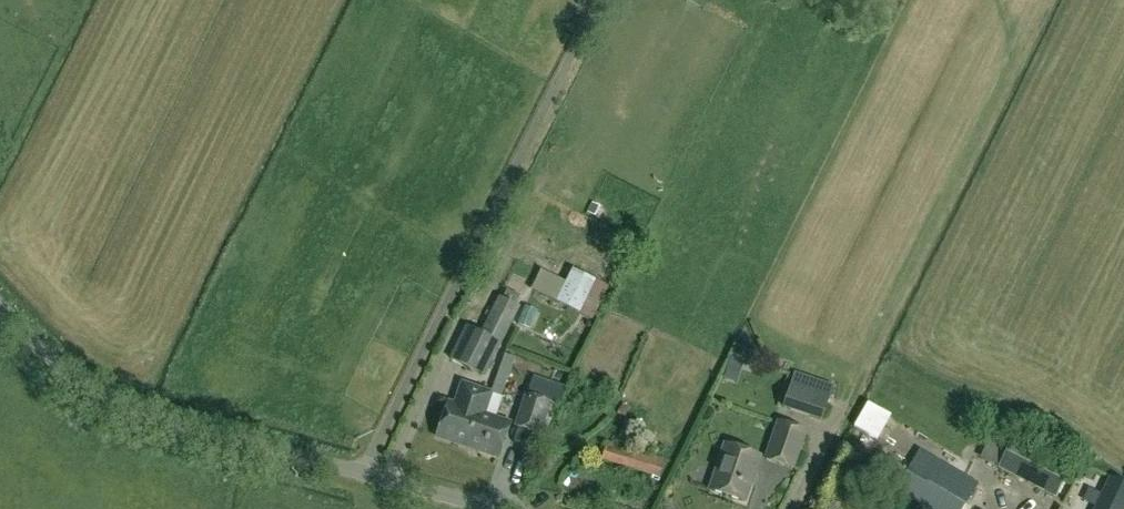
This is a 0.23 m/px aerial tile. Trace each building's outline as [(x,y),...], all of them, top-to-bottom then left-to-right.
[(531,291),(592,321),(609,287),(597,281),(606,263),(582,251),(566,283),(541,270),(531,291)] [(503,299),(516,306),(520,297),(507,290),(503,299)] [(486,379),(521,308),(499,297),(481,335),(467,327),(450,360),(486,379)] [(736,342),(731,358),(744,362),(749,360),(753,348),(736,342)] [(833,385),(794,372),(783,409),(821,421),(833,385)] [(437,438),(498,459),(510,424),(484,415),(492,394),(461,384),(454,405),(449,403),(437,438)] [(525,394),(514,427),(540,437),(544,427),(547,428),(558,406),(525,394)] [(624,419),(618,442),(635,446),(642,424),(624,419)] [(777,422),(764,461),(794,472),(808,433),(777,422)] [(998,469),(1057,498),(1072,468),(1013,439),(998,469)] [(665,459),(606,442),(600,460),(659,477),(665,459)] [(745,502),(760,459),(725,447),(710,490),(745,502)] [(865,474),(928,508),(975,508),(965,503),(977,483),(918,450),(907,468),(877,452),(865,474)] [(1110,478),(1096,508),(1123,508),(1123,485),(1110,478)] [(834,501),(830,508),(843,508),(844,506),(834,501)]
